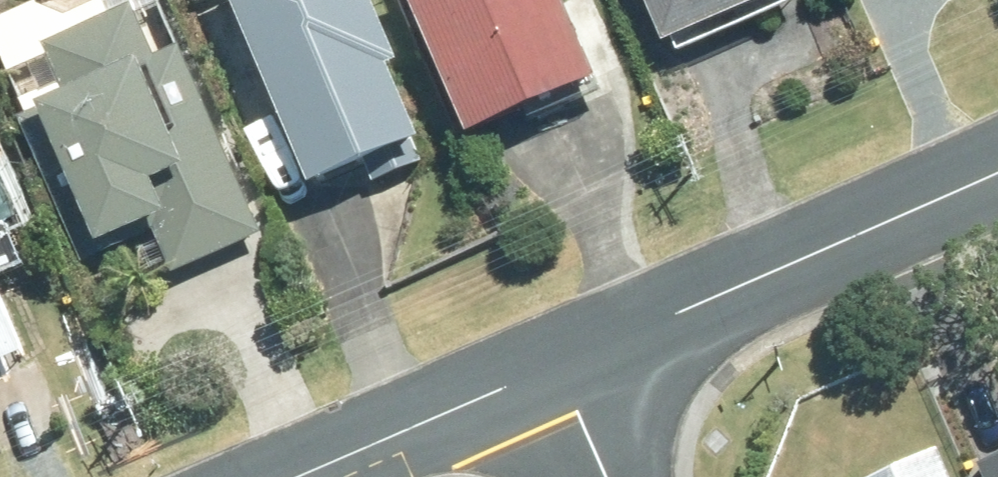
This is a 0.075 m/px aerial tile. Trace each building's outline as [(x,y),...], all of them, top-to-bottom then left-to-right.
[(194,15),(232,0),(187,0),(194,15)] [(226,7),(313,211),(422,164),(393,93),(403,89),(368,7),(375,4),(374,0),(242,0),(226,7)] [(498,158),(625,102),(580,0),(427,0),(498,158)] [(668,68),(808,9),(804,0),(639,0),(668,68)] [(72,116),(27,135),(87,277),(113,265),(116,273),(162,253),(177,289),(266,250),(188,68),(158,77),(135,27),(51,61),(72,116)] [(23,231),(0,177),(0,296),(32,283),(12,235),(23,231)] [(26,372),(0,310),(0,382),(26,372)] [(839,476),(943,476),(927,439),(839,476)] [(979,476),(997,476),(997,440),(968,453),(979,476)]
